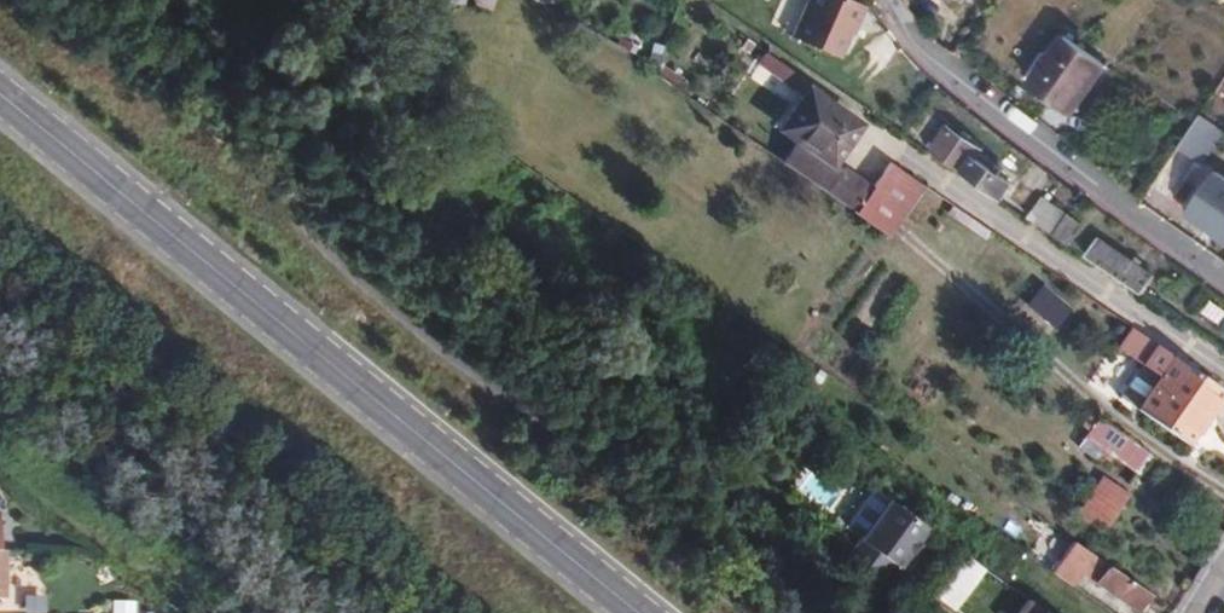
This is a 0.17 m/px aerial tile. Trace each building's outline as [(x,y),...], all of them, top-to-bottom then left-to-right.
[(788,35),(841,59),(866,4),(857,0),(804,0),(788,35)] [(1064,36),(1032,83),(1073,113),(1106,64),(1064,36)] [(760,51),(753,61),(788,86),(795,76),(760,51)] [(803,89),(777,126),(795,138),(780,160),(854,211),(870,188),(827,160),(852,124),(803,89)] [(1180,147),(1203,163),(1223,132),(1223,131),(1202,115),(1180,147)] [(950,123),(929,152),(996,199),(1007,183),(972,157),(979,149),(950,123)] [(870,188),(854,211),(887,234),(922,184),(888,160),(870,188)] [(1212,172),(1181,217),(1223,246),(1223,180),(1212,172)] [(1051,237),(1065,218),(1040,200),(1025,220),(1051,237)] [(1125,288),(1180,326),(1191,310),(1137,271),(1125,288)] [(1118,347),(1131,356),(1145,336),(1132,327),(1118,347)] [(1119,396),(1137,409),(1171,359),(1173,355),(1145,336),(1131,356),(1141,363),(1119,396)] [(1137,409),(1185,442),(1219,392),(1171,359),(1137,409)] [(1141,470),(1150,457),(1097,421),(1088,435),(1107,447),(1141,470)] [(1097,460),(1107,447),(1088,435),(1079,447),(1097,460)] [(1092,513),(1107,489),(1097,482),(1081,506),(1092,513)] [(888,582),(929,525),(873,486),(845,526),(859,536),(847,553),(888,582)] [(1092,513),(1103,521),(1119,498),(1107,489),(1092,513)] [(1052,573),(1071,586),(1082,570),(1094,578),(1091,581),(1133,609),(1145,593),(1072,542),(1052,573)]
